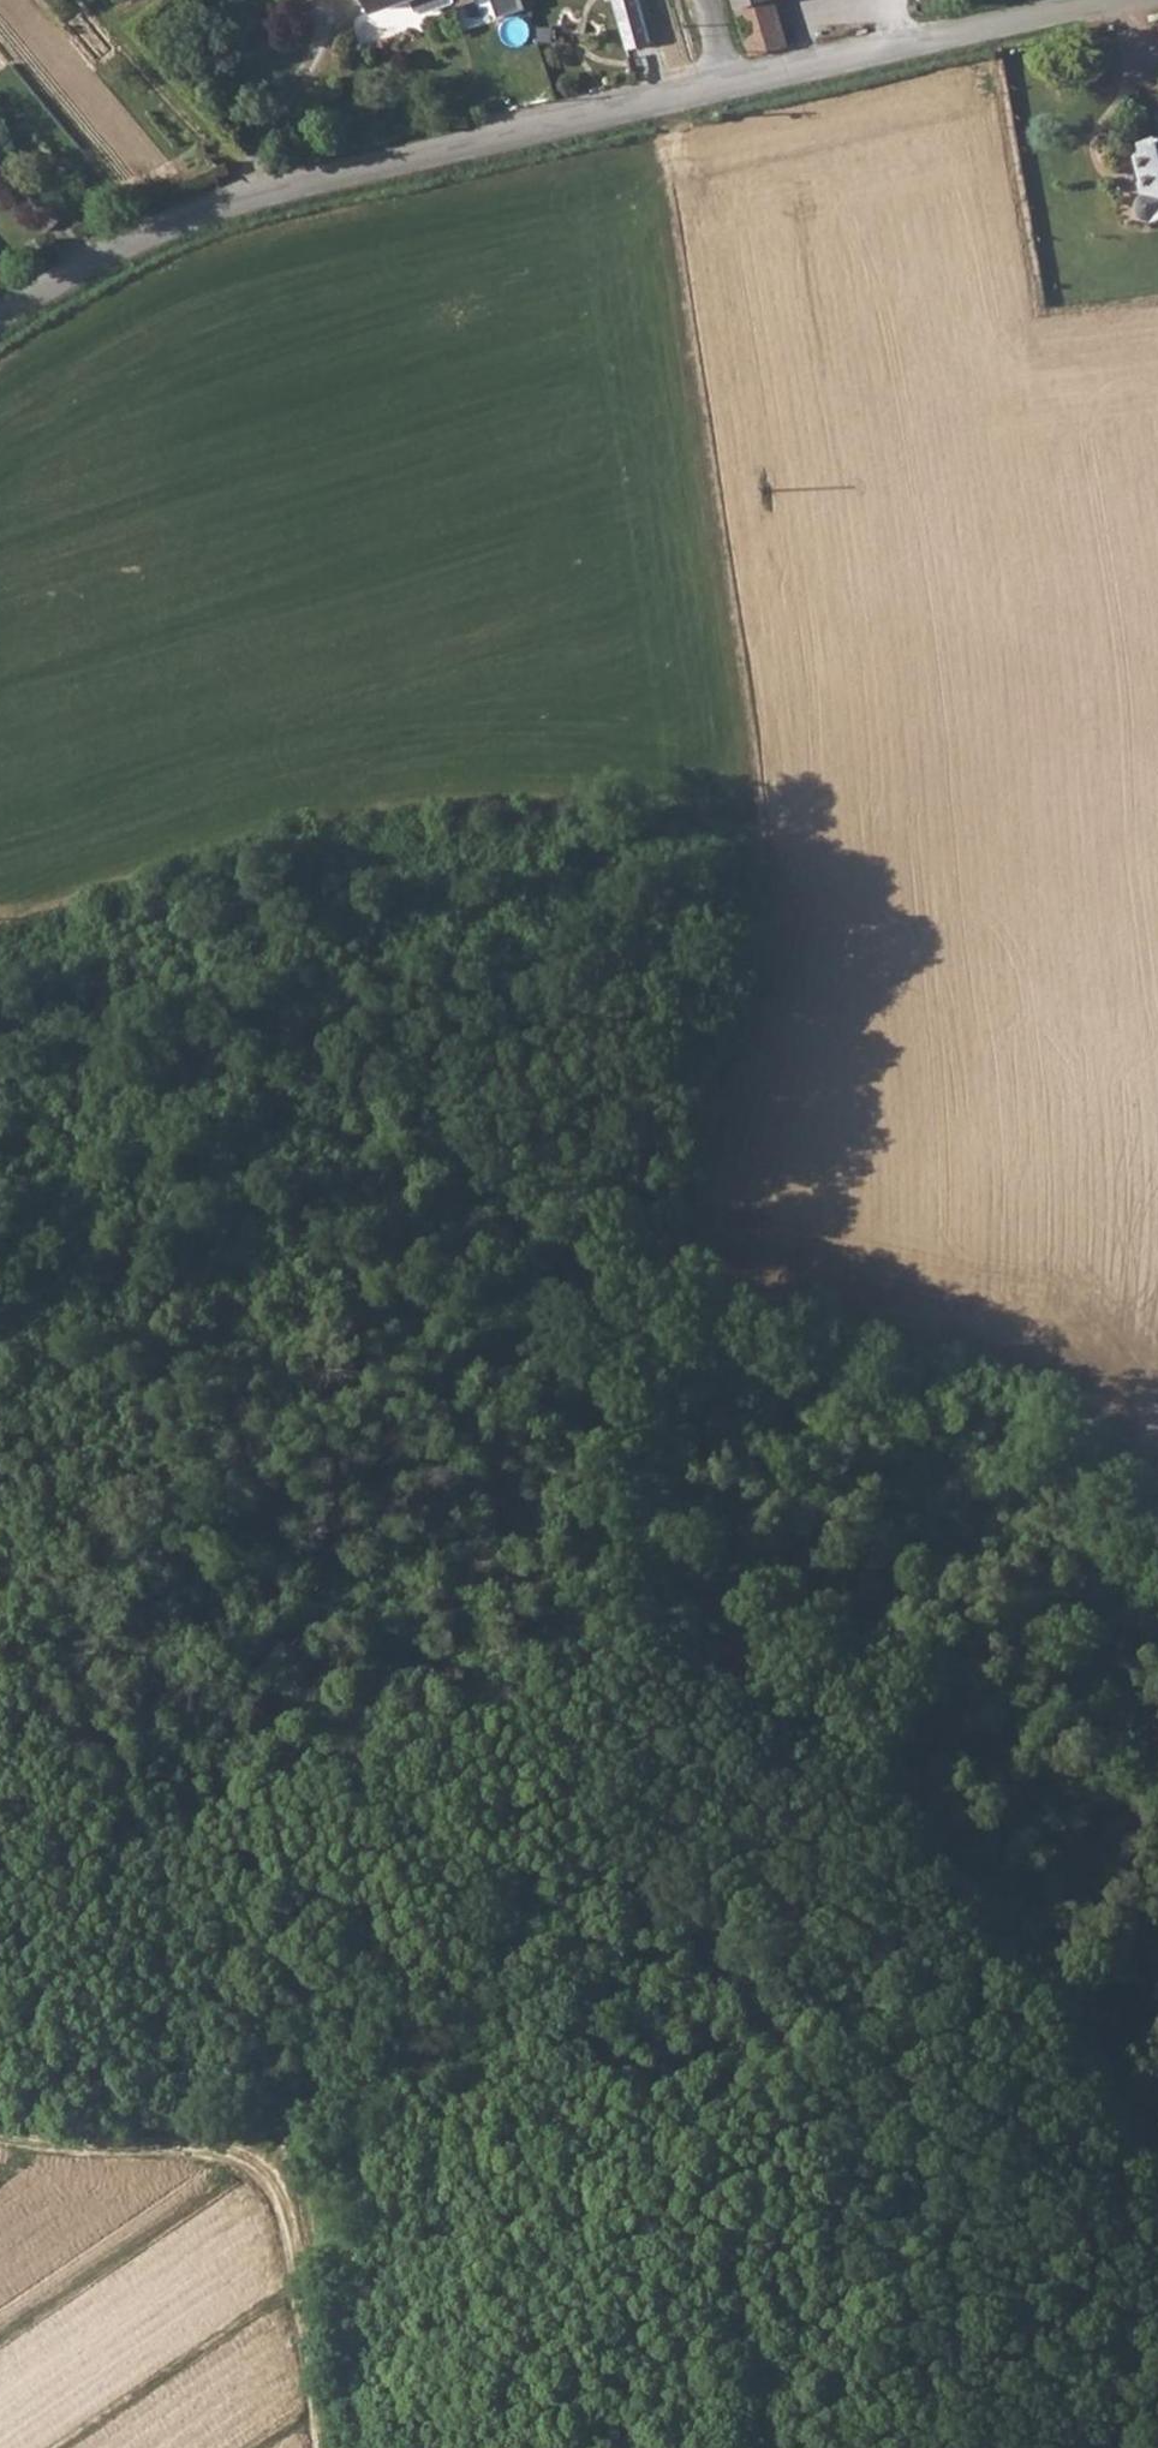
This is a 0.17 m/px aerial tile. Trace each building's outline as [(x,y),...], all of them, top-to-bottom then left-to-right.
[(373,10),(402,0),(370,0),(373,10)] [(412,11),(419,14),(451,3),(450,0),(408,0),(412,11)] [(640,0),(609,0),(624,49),(652,40),(640,0)] [(757,49),(794,43),(782,0),(742,0),(757,49)] [(1131,146),(1143,198),(1138,200),(1133,207),(1136,216),(1147,219),(1157,216),(1157,140),(1131,146)]
